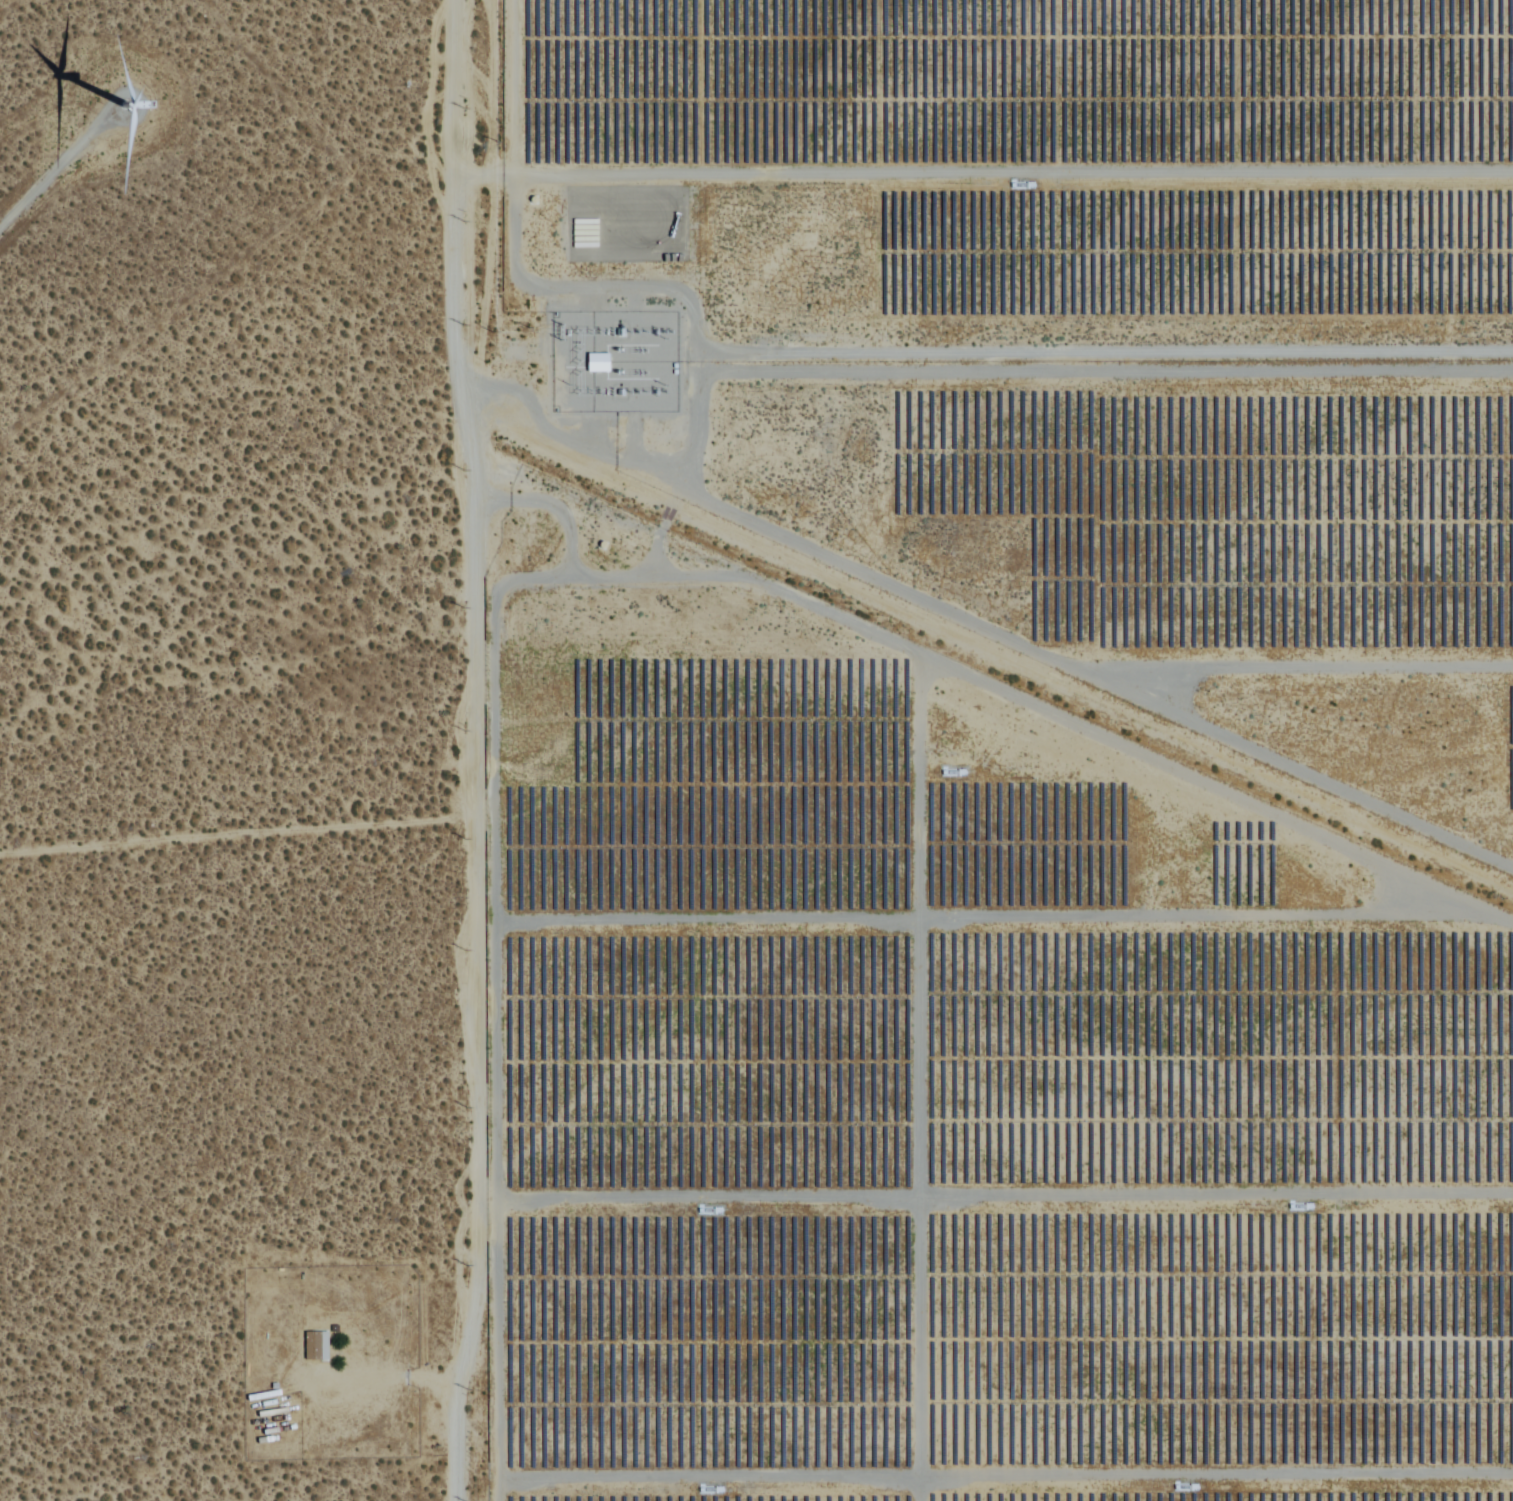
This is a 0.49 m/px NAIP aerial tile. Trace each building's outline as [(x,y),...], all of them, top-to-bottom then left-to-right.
[(322,1332),(306,1332),(306,1360),(322,1360),(322,1332)]
